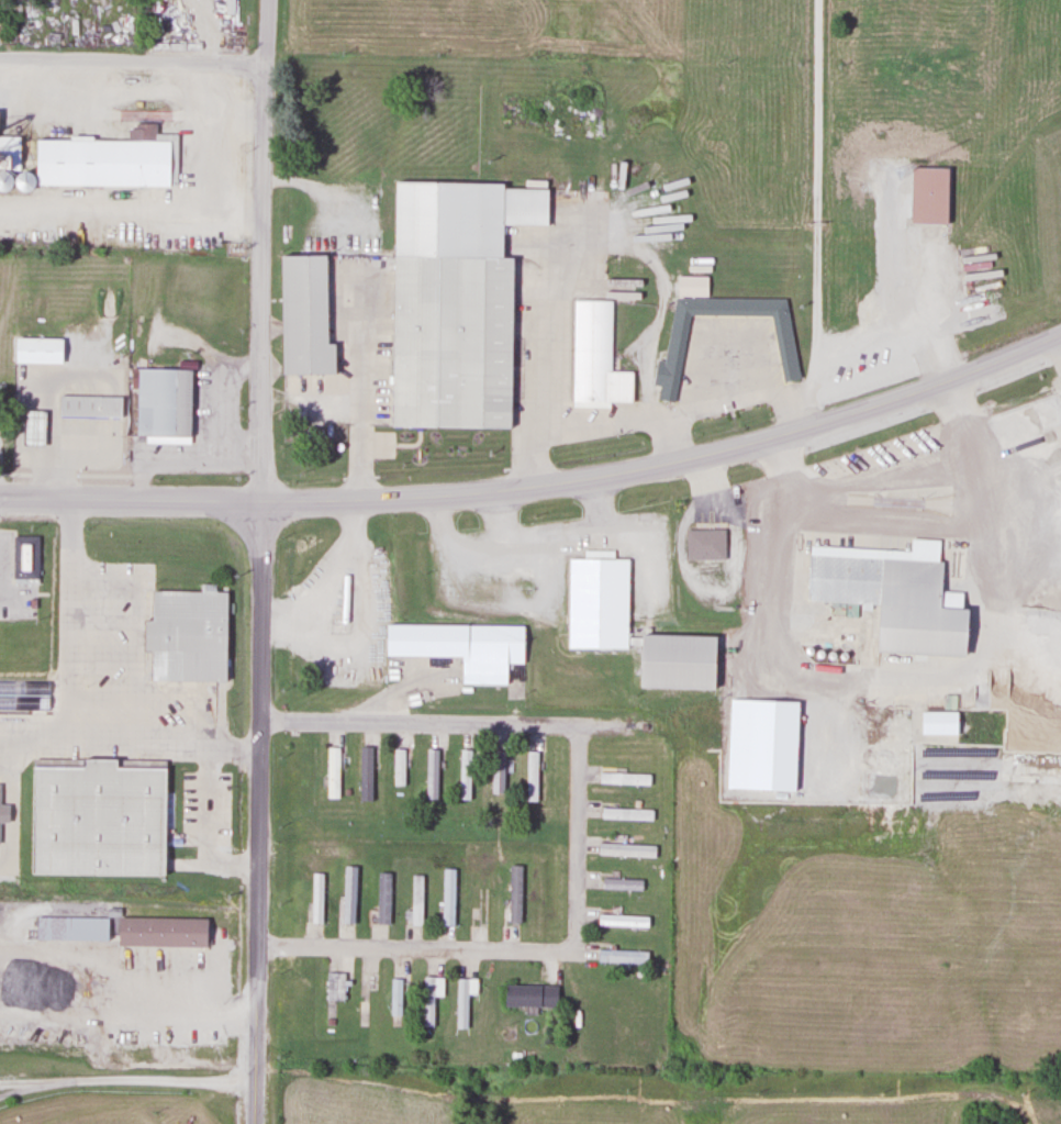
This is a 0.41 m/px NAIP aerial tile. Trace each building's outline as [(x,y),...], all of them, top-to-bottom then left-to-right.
[(233,0),(224,0),(224,12),(233,12),(233,0)] [(34,138),(34,186),(170,187),(170,134),(154,134),(154,124),(127,124),(127,139),(34,138)] [(19,170),(19,136),(0,136),(0,170),(19,170)] [(909,224),(946,224),(946,168),(909,168),(909,224)] [(393,183),(502,185),(501,258),(513,258),(509,430),(391,429),(393,183)] [(279,256),(279,375),(334,374),(334,343),(325,343),(325,256),(279,256)] [(792,300),(706,299),(707,277),(671,276),(670,361),(654,361),(653,387),(657,388),(657,402),(680,403),(682,316),(775,317),(774,380),(790,380),(792,300)] [(631,403),(632,373),(608,372),(610,301),(573,300),(571,402),(631,403)] [(60,338),(13,338),(13,364),(60,364),(60,338)] [(145,441),(147,370),(203,372),(201,443),(145,441)] [(120,418),(120,396),(58,396),(58,418),(120,418)] [(40,414),(24,414),(24,445),(40,445),(40,414)] [(724,530),(684,530),(684,561),(724,561),(724,530)] [(45,537),(46,582),(24,583),(24,537),(45,537)] [(876,605),(874,654),(963,657),(965,610),(938,609),(941,540),(909,539),(909,550),(808,546),(806,602),(876,605)] [(568,561),(566,650),(626,652),(628,563),(568,561)] [(148,681),(224,682),(226,591),(206,591),(150,590),(149,620),(142,620),(142,653),(149,653),(148,681)] [(460,658),(460,686),(506,686),(506,665),(522,665),(522,626),(384,625),(383,657),(460,658)] [(637,690),(713,691),(714,638),(638,637),(637,690)] [(326,748),(326,799),(338,799),(338,748),(326,748)] [(393,786),(404,786),(404,749),(393,749),(393,786)] [(437,800),(437,749),(426,749),(426,800),(437,800)] [(525,803),(537,803),(537,752),(525,752),(525,803)] [(30,875),(163,876),(165,761),(32,759),(30,875)] [(599,785),(651,785),(651,775),(599,775),(599,785)] [(9,847),(0,847),(0,782),(9,782),(9,847)] [(652,809),(600,809),(600,821),(652,821),(652,809)] [(520,923),(520,865),(508,865),(508,923),(520,923)] [(422,873),(409,873),(409,924),(422,924),(422,873)] [(655,927),(655,915),(597,915),(597,927),(655,927)] [(107,939),(107,916),(35,916),(35,939),(107,939)] [(116,945),(204,946),(205,917),(116,917),(116,945)] [(647,950),(597,950),(597,963),(647,963),(647,950)] [(343,972),(325,972),(325,1000),(343,1000),(343,972)] [(442,976),(422,976),(422,1026),(434,1026),(434,994),(442,994),(442,976)] [(401,1015),(401,977),(391,977),(391,1015),(401,1015)] [(467,993),(476,993),(476,977),(456,977),(456,1028),(467,1028),(467,993)] [(504,1006),(556,1006),(556,984),(504,984),(504,1006)]
